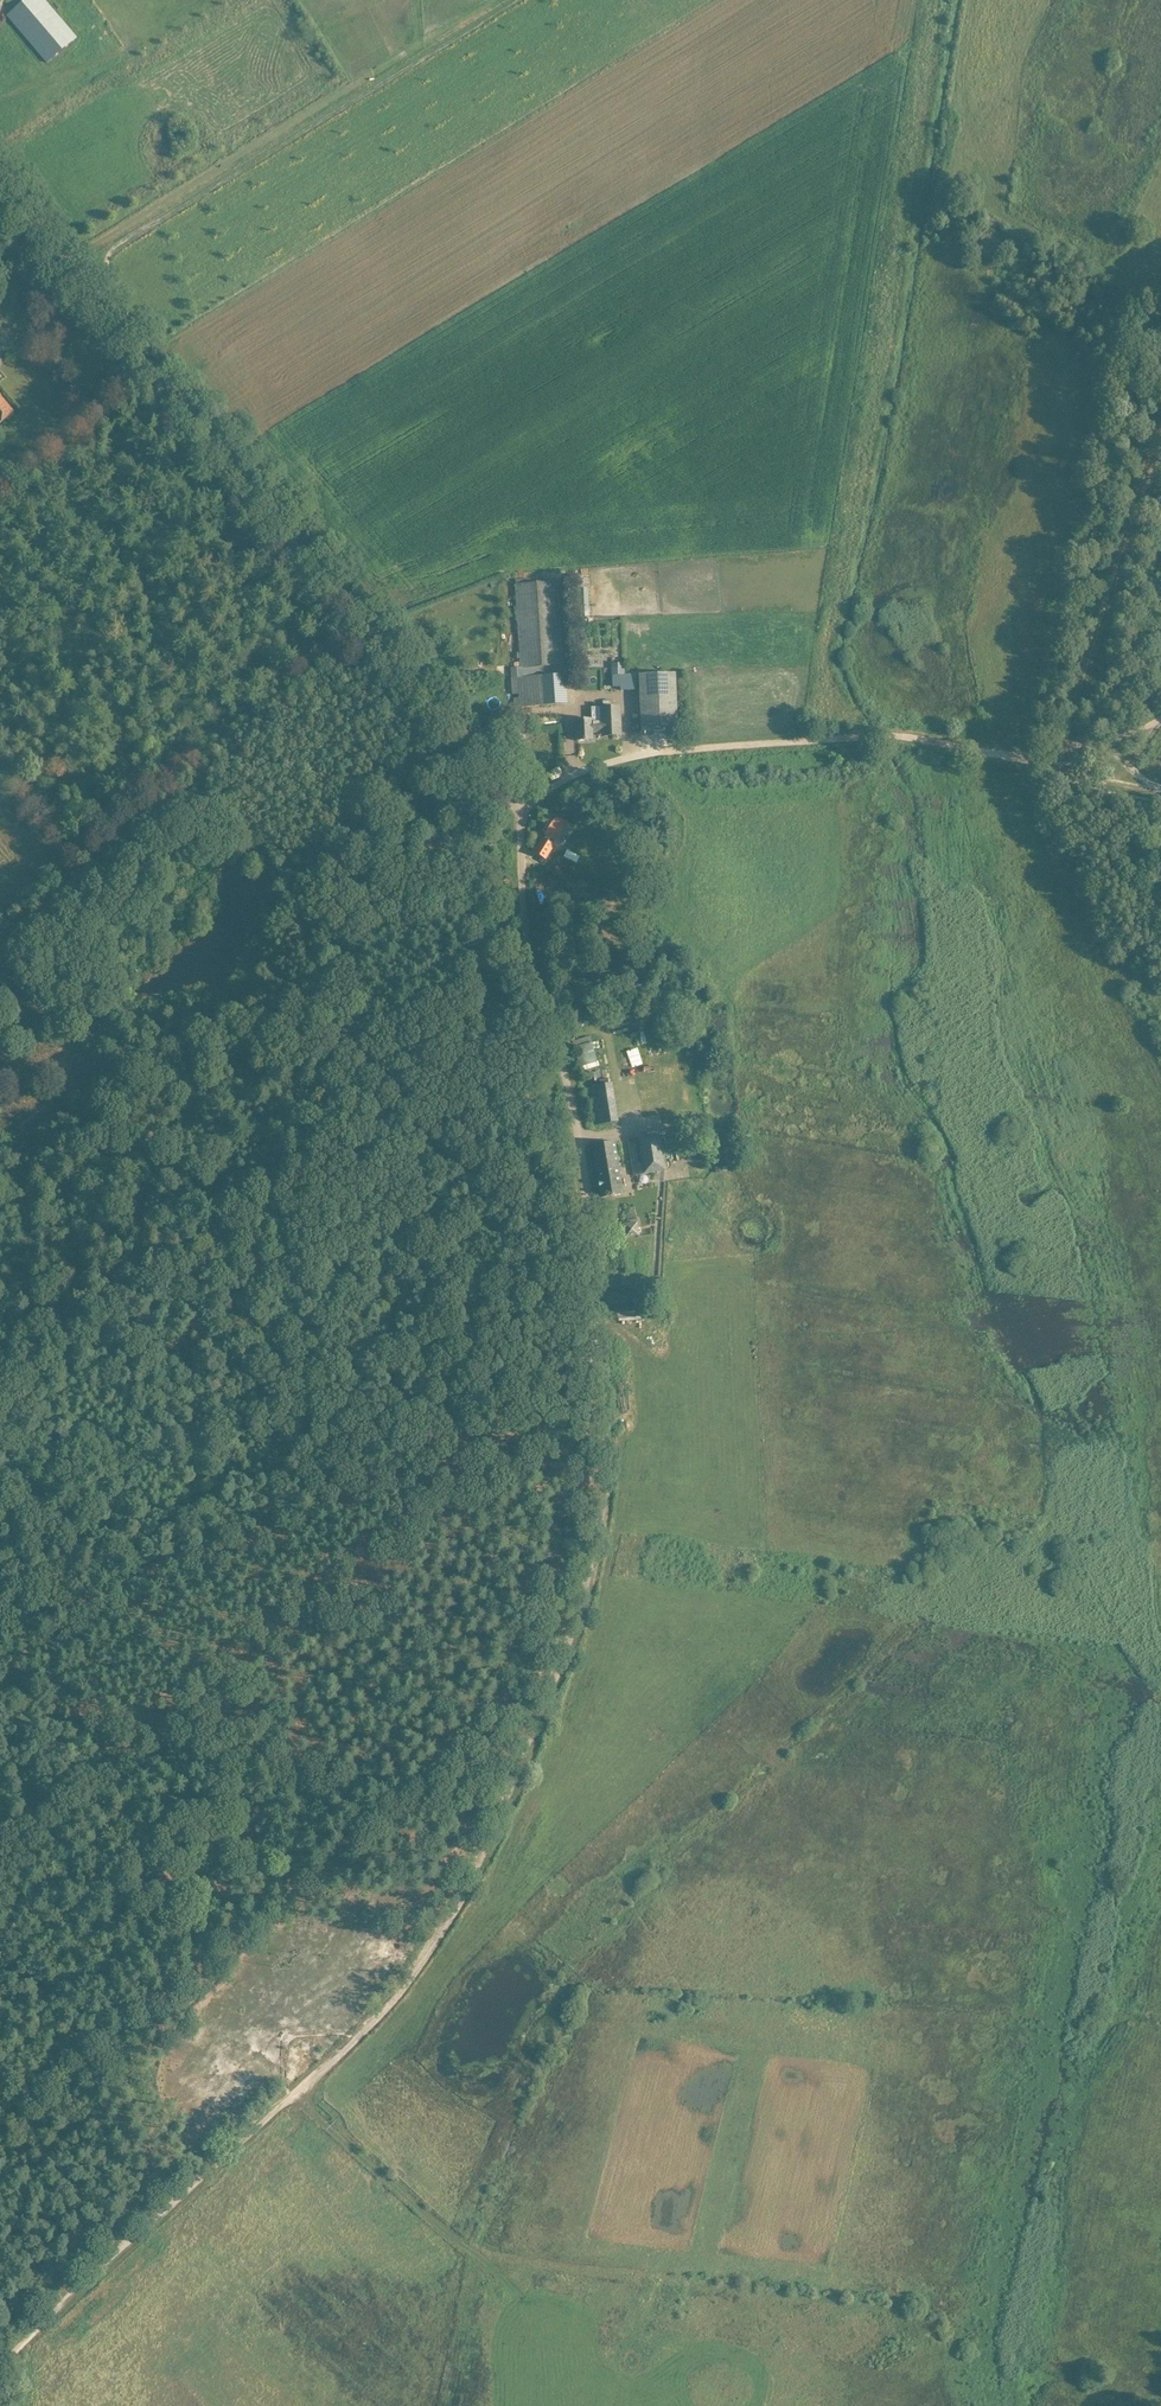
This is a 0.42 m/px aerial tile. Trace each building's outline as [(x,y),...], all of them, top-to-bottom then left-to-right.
[(77,38),(45,0),(25,0),(6,16),(47,63),(77,38)] [(13,412),(0,397),(0,423),(13,412)] [(513,662),(514,667),(517,667),(519,698),(514,698),(515,707),(565,704),(558,582),(516,585),(521,662),(513,662)] [(612,686),(621,686),(621,690),(636,690),(635,674),(623,675),(623,668),(611,668),(612,686)] [(676,673),(639,674),(642,732),(678,731),(676,673)] [(474,688),(466,689),(468,700),(476,699),(474,688)] [(603,733),(603,734),(621,733),(620,706),(598,707),(598,719),(576,720),(577,729),(577,741),(593,740),(593,733),(603,733)] [(552,842),(554,839),(556,840),(560,835),(561,833),(568,821),(555,813),(547,826),(549,828),(546,834),(549,836),(547,839),(543,837),(534,850),(546,858),(555,843),(552,842)] [(585,1069),(601,1066),(596,1041),(580,1045),(585,1069)] [(590,1086),(595,1124),(619,1120),(613,1082),(590,1086)] [(727,1132),(721,1134),(725,1161),(732,1160),(727,1132)] [(635,1176),(667,1171),(661,1134),(629,1139),(635,1176)] [(593,1145),(602,1198),(623,1194),(615,1141),(593,1145)] [(638,1221),(624,1223),(626,1237),(640,1235),(638,1221)]
